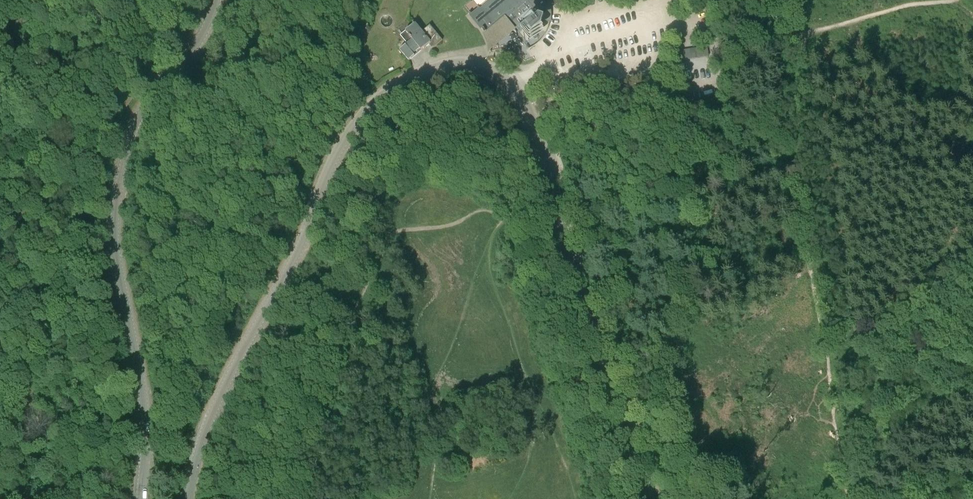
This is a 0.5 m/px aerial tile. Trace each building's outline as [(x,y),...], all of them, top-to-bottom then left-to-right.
[(487,2),(479,8),(477,6),(478,9),(472,15),(470,16),(476,24),(481,30),(482,30),(484,32),(484,34),(488,46),(488,53),(491,53),(491,51),(495,48),(505,40),(515,32),(513,30),(545,4),(547,5),(548,5),(544,0),(489,0),(487,2)] [(413,40),(400,50),(409,61),(431,44),(434,48),(443,40),(436,33),(430,25),(423,31),(416,23),(406,32),(413,40)] [(543,29),(539,24),(527,33),(531,38),(543,29)] [(678,63),(708,59),(707,48),(677,53),(678,63)]
